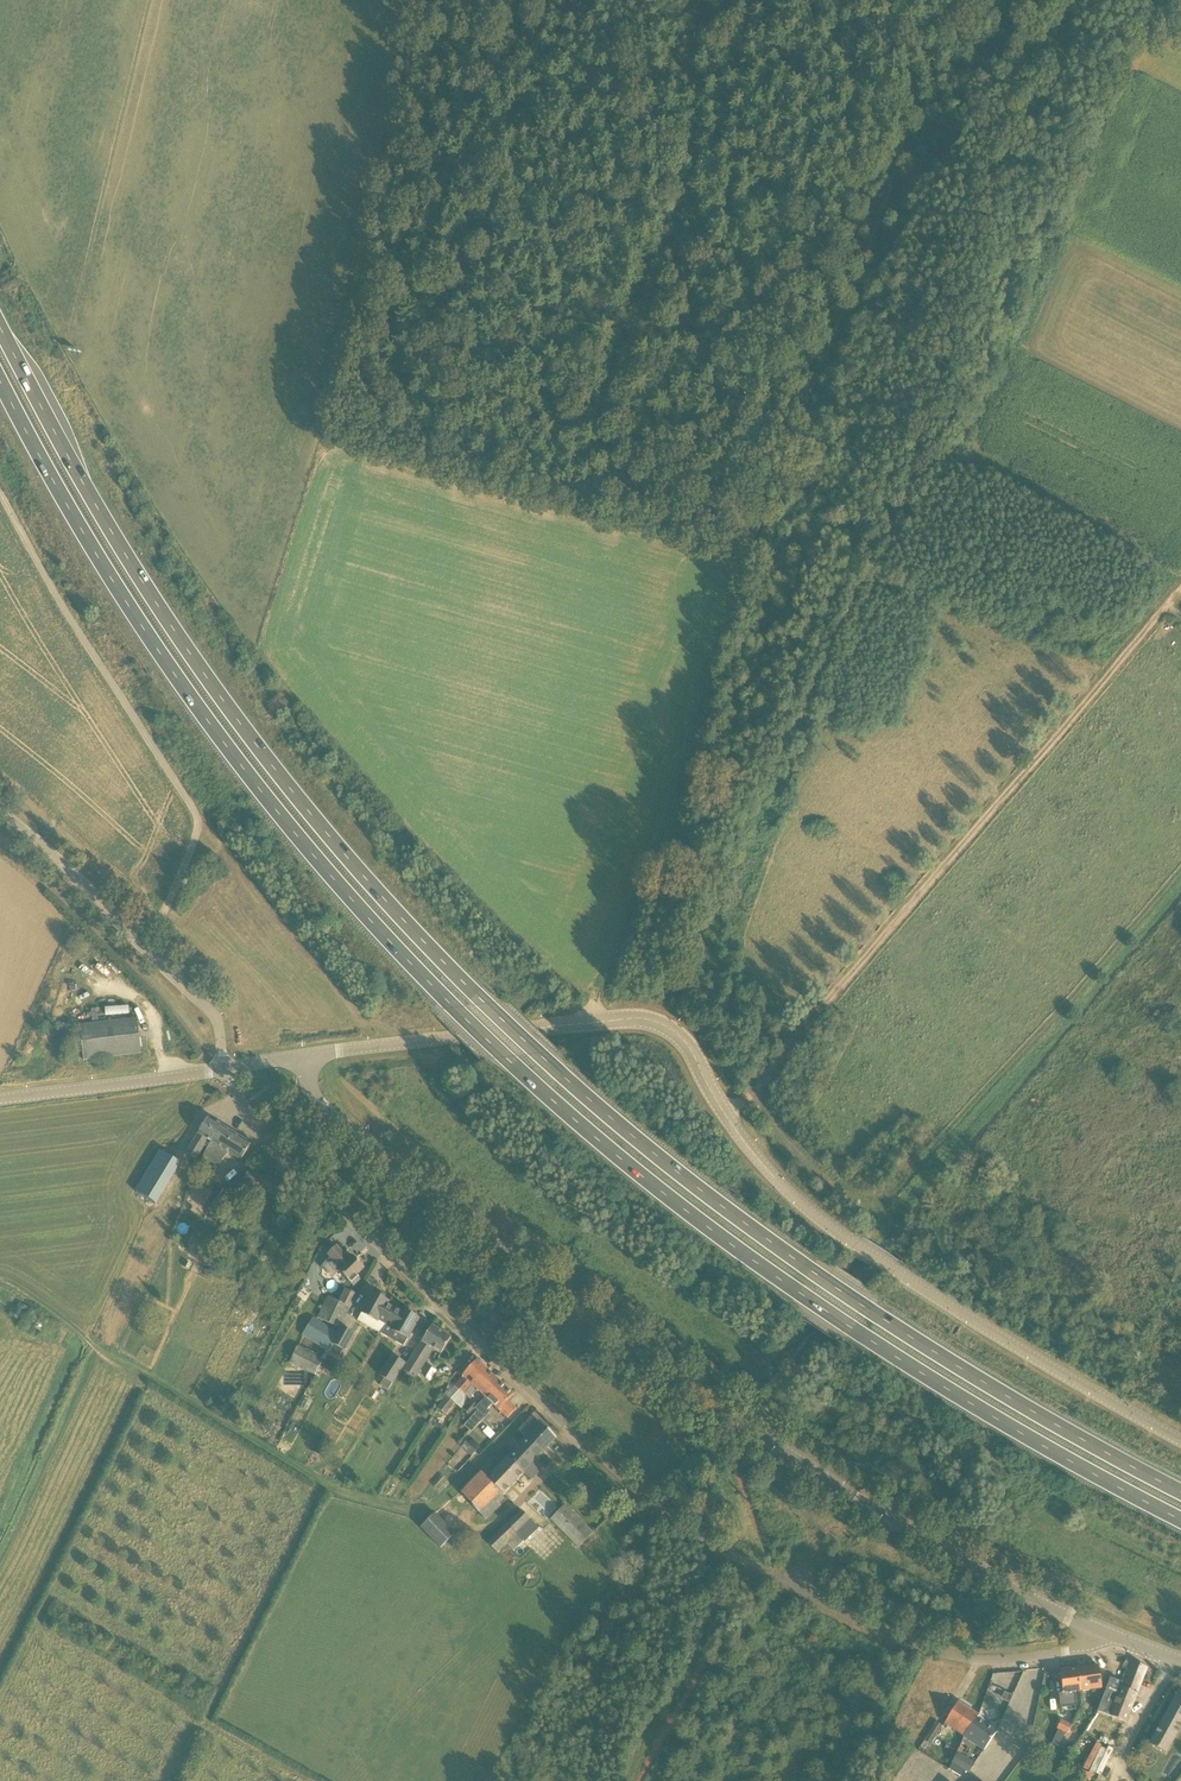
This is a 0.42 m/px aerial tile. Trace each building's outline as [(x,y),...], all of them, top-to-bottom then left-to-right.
[(80,1026),(84,1060),(142,1054),(138,1019),(80,1026)] [(214,1144),(224,1128),(208,1118),(198,1134),(199,1135),(187,1154),(196,1159),(207,1140),(211,1143),(211,1142),(214,1144)] [(208,1149),(221,1157),(224,1159),(228,1153),(242,1161),(252,1145),(224,1128),(214,1144),(211,1142),(211,1143),(212,1143),(208,1149)] [(155,1205),(180,1164),(160,1152),(136,1193),(155,1205)] [(289,1187),(250,1169),(237,1196),(257,1205),(261,1194),(282,1204),(289,1187)] [(213,1234),(232,1195),(216,1188),(207,1208),(210,1210),(201,1229),(213,1234)] [(342,1269),(339,1271),(354,1287),(361,1280),(357,1276),(364,1268),(354,1257),(350,1260),(336,1246),(328,1255),(342,1269)] [(357,1295),(346,1289),(340,1302),(329,1297),(319,1318),(340,1329),(357,1295)] [(298,1307),(302,1300),(290,1292),(286,1300),(298,1307)] [(387,1325),(396,1309),(388,1304),(389,1302),(373,1293),(362,1313),(378,1322),(379,1320),(386,1324),(387,1325)] [(23,1323),(32,1312),(21,1304),(12,1316),(23,1323)] [(404,1347),(408,1339),(420,1319),(404,1310),(402,1312),(396,1309),(387,1325),(386,1324),(381,1333),(404,1347)] [(42,1332),(48,1322),(33,1312),(27,1322),(42,1332)] [(338,1334),(313,1319),(303,1335),(328,1350),(338,1334)] [(415,1378),(420,1371),(433,1349),(441,1354),(451,1338),(432,1326),(404,1371),(415,1378)] [(333,1344),(345,1351),(354,1334),(342,1327),(333,1344)] [(324,1359),(298,1346),(290,1362),(315,1375),(324,1359)] [(393,1356),(381,1376),(384,1379),(380,1386),(389,1391),(405,1364),(393,1356)] [(464,1394),(487,1370),(477,1361),(463,1375),(465,1377),(455,1386),(437,1408),(448,1417),(465,1396),(466,1395),(464,1394)] [(485,1397),(499,1382),(487,1370),(464,1394),(466,1395),(470,1399),(478,1390),(485,1397)] [(514,1395),(511,1393),(499,1382),(485,1397),(485,1398),(483,1400),(478,1406),(476,1409),(478,1412),(472,1418),(472,1417),(464,1426),(472,1432),(476,1428),(490,1413),(487,1411),(493,1404),(508,1419),(517,1409),(508,1401),(514,1395)] [(508,1458),(524,1473),(557,1438),(540,1423),(516,1449),(510,1443),(502,1452),(508,1458)] [(320,1443),(314,1453),(323,1458),(328,1448),(320,1443)] [(464,1444),(461,1449),(471,1454),(474,1449),(464,1444)] [(524,1473),(508,1458),(488,1479),(481,1472),(460,1492),(480,1512),(479,1513),(485,1520),(501,1505),(497,1501),(524,1474),(524,1473)] [(529,1503),(487,1542),(497,1553),(507,1544),(513,1550),(537,1527),(535,1525),(543,1518),(529,1503)] [(551,1519),(579,1547),(593,1533),(565,1505),(551,1519)] [(416,1526),(436,1547),(451,1533),(431,1512),(416,1526)] [(1126,1723),(1148,1668),(1131,1661),(1121,1687),(1109,1683),(1098,1712),(1126,1723)] [(1077,1669),(1081,1692),(1102,1689),(1099,1666),(1077,1669)] [(1076,1692),(1081,1692),(1077,1669),(1060,1671),(1063,1693),(1061,1694),(1063,1707),(1078,1704),(1076,1692)] [(1150,1745),(1167,1754),(1180,1728),(1180,1688),(1150,1745)] [(966,1736),(977,1719),(979,1716),(958,1702),(945,1723),(965,1736),(965,1737),(966,1736)] [(1068,1734),(1076,1718),(1070,1715),(1065,1724),(1062,1722),(1058,1729),(1068,1734)] [(966,1736),(965,1737),(976,1745),(985,1750),(997,1733),(977,1719),(966,1736)] [(936,1722),(924,1740),(931,1744),(943,1726),(936,1722)] [(1062,1740),(1065,1734),(1058,1731),(1055,1737),(1062,1740)] [(1094,1742),(1084,1764),(1091,1767),(1089,1770),(1100,1775),(1111,1750),(1094,1742)] [(973,1764),(966,1759),(957,1754),(948,1770),(960,1777),(964,1771),(968,1773),(973,1764)]
